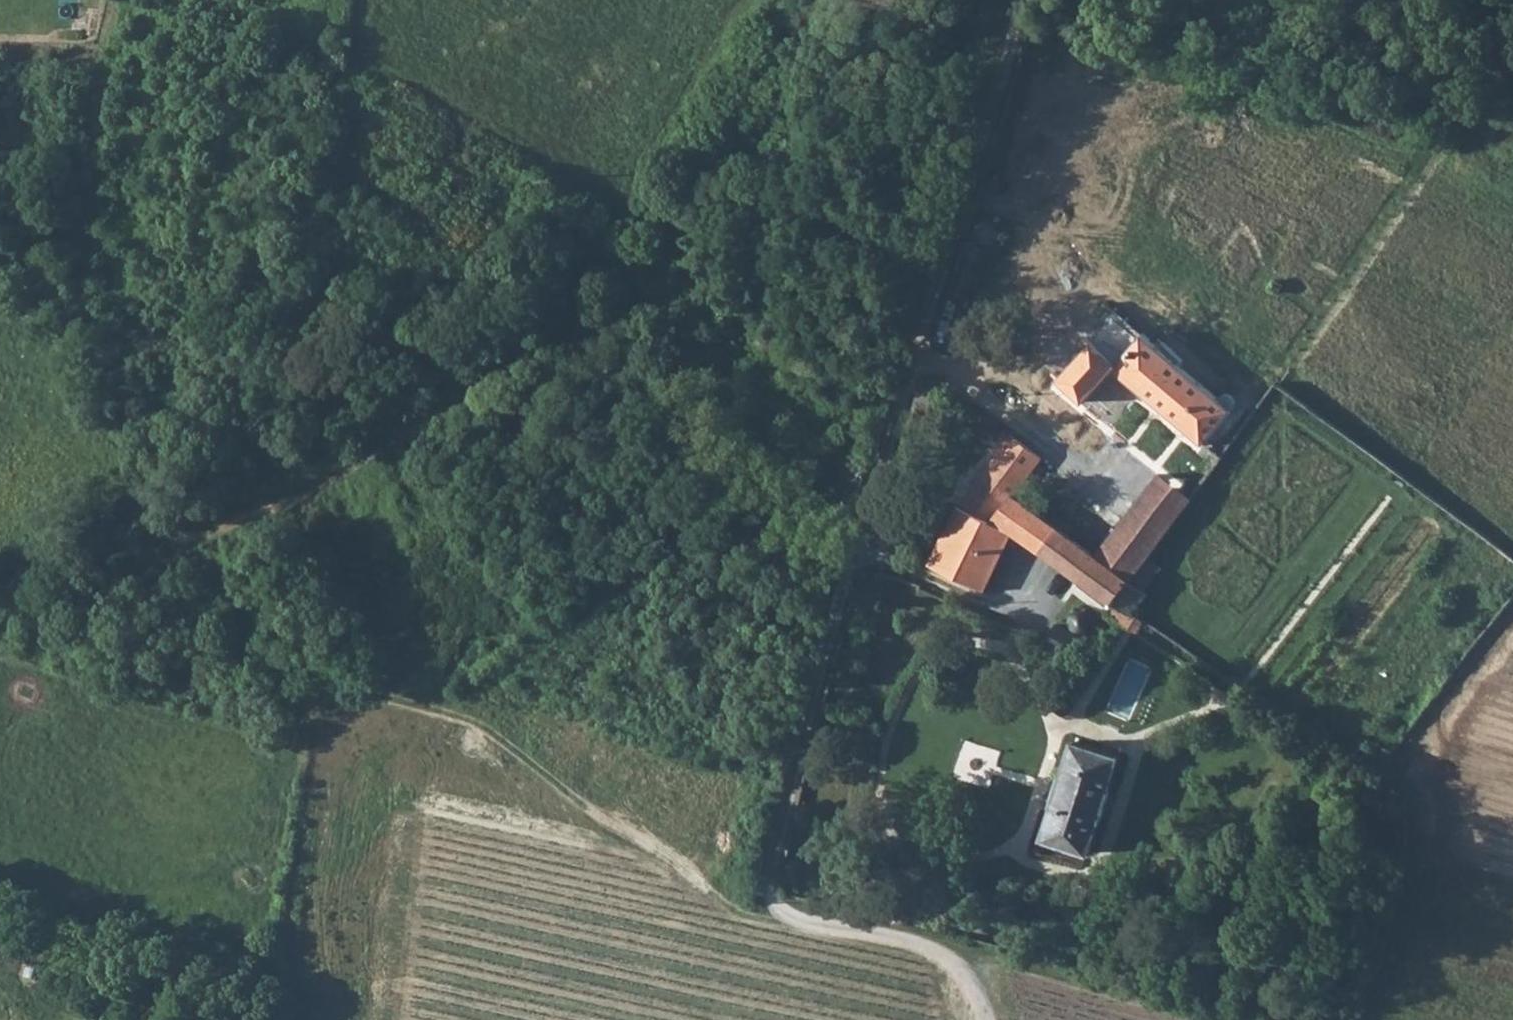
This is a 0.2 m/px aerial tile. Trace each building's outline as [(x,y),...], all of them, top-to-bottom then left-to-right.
[(1117,369),(1204,443),(1233,407),(1150,333),(1124,361),(1095,335),(1062,378),(1088,401),(1117,369)] [(937,561),(988,589),(1016,533),(1046,555),(1062,530),(1015,494),(1043,455),(1013,434),(986,476),(963,510),(942,550),(937,561)] [(1201,503),(1165,473),(1094,554),(1135,584),(1201,503)] [(1148,592),(1135,584),(1094,554),(1062,530),(1046,555),(1116,607),(1110,617),(1139,633),(1146,620),(1134,612),(1148,592)] [(1098,622),(1095,617),(1091,614),(1085,612),(1080,614),(1076,618),(1075,624),(1077,629),(1082,634),(1088,635),(1094,633),(1097,628),(1098,622)] [(1126,762),(1083,746),(1048,839),(1052,840),(1094,854),(1126,762)] [(1094,854),(1052,840),(1047,853),(1087,867),(1094,854)]
